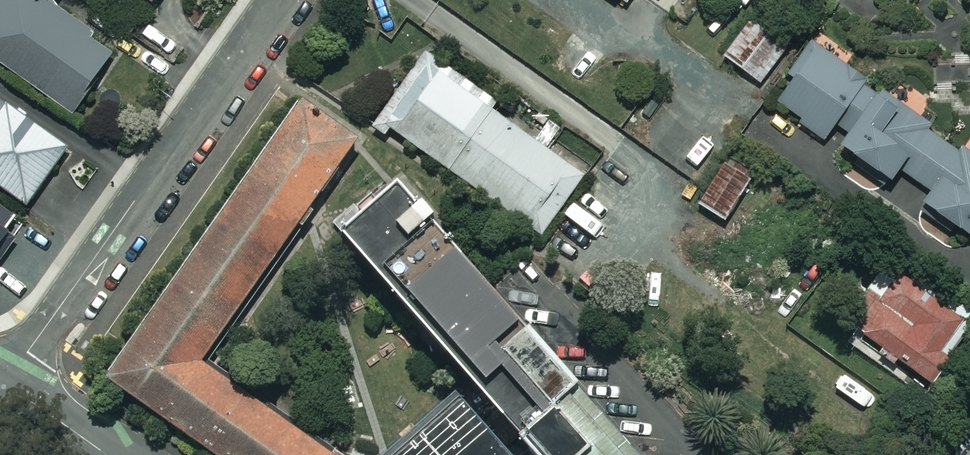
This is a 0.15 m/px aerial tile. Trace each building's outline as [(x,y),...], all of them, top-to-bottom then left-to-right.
[(70,113),(114,49),(43,0),(0,0),(0,64),(70,113)] [(156,9),(162,0),(142,0),(156,9)] [(785,46),(749,20),(722,57),(759,83),(785,46)] [(811,43),(772,101),(889,180),(897,168),(929,189),(920,202),(969,236),(969,150),(811,43)] [(494,100),(423,50),(375,118),(542,235),(584,175),(489,108),(494,100)] [(226,454),(339,454),(198,356),(351,139),(298,101),(106,371),(226,454)] [(26,204),(65,149),(5,107),(0,115),(0,186),(26,204)] [(755,177),(728,159),(695,209),(721,227),(755,177)] [(334,221),(472,374),(538,453),(540,454),(641,454),(487,280),(391,172),(334,221)] [(10,240),(3,234),(16,217),(0,205),(0,254),(10,240)] [(960,320),(883,265),(843,321),(931,383),(948,359),(937,352),(960,320)] [(472,374),(456,388),(452,384),(371,454),(536,454),(538,453),(472,374)]
